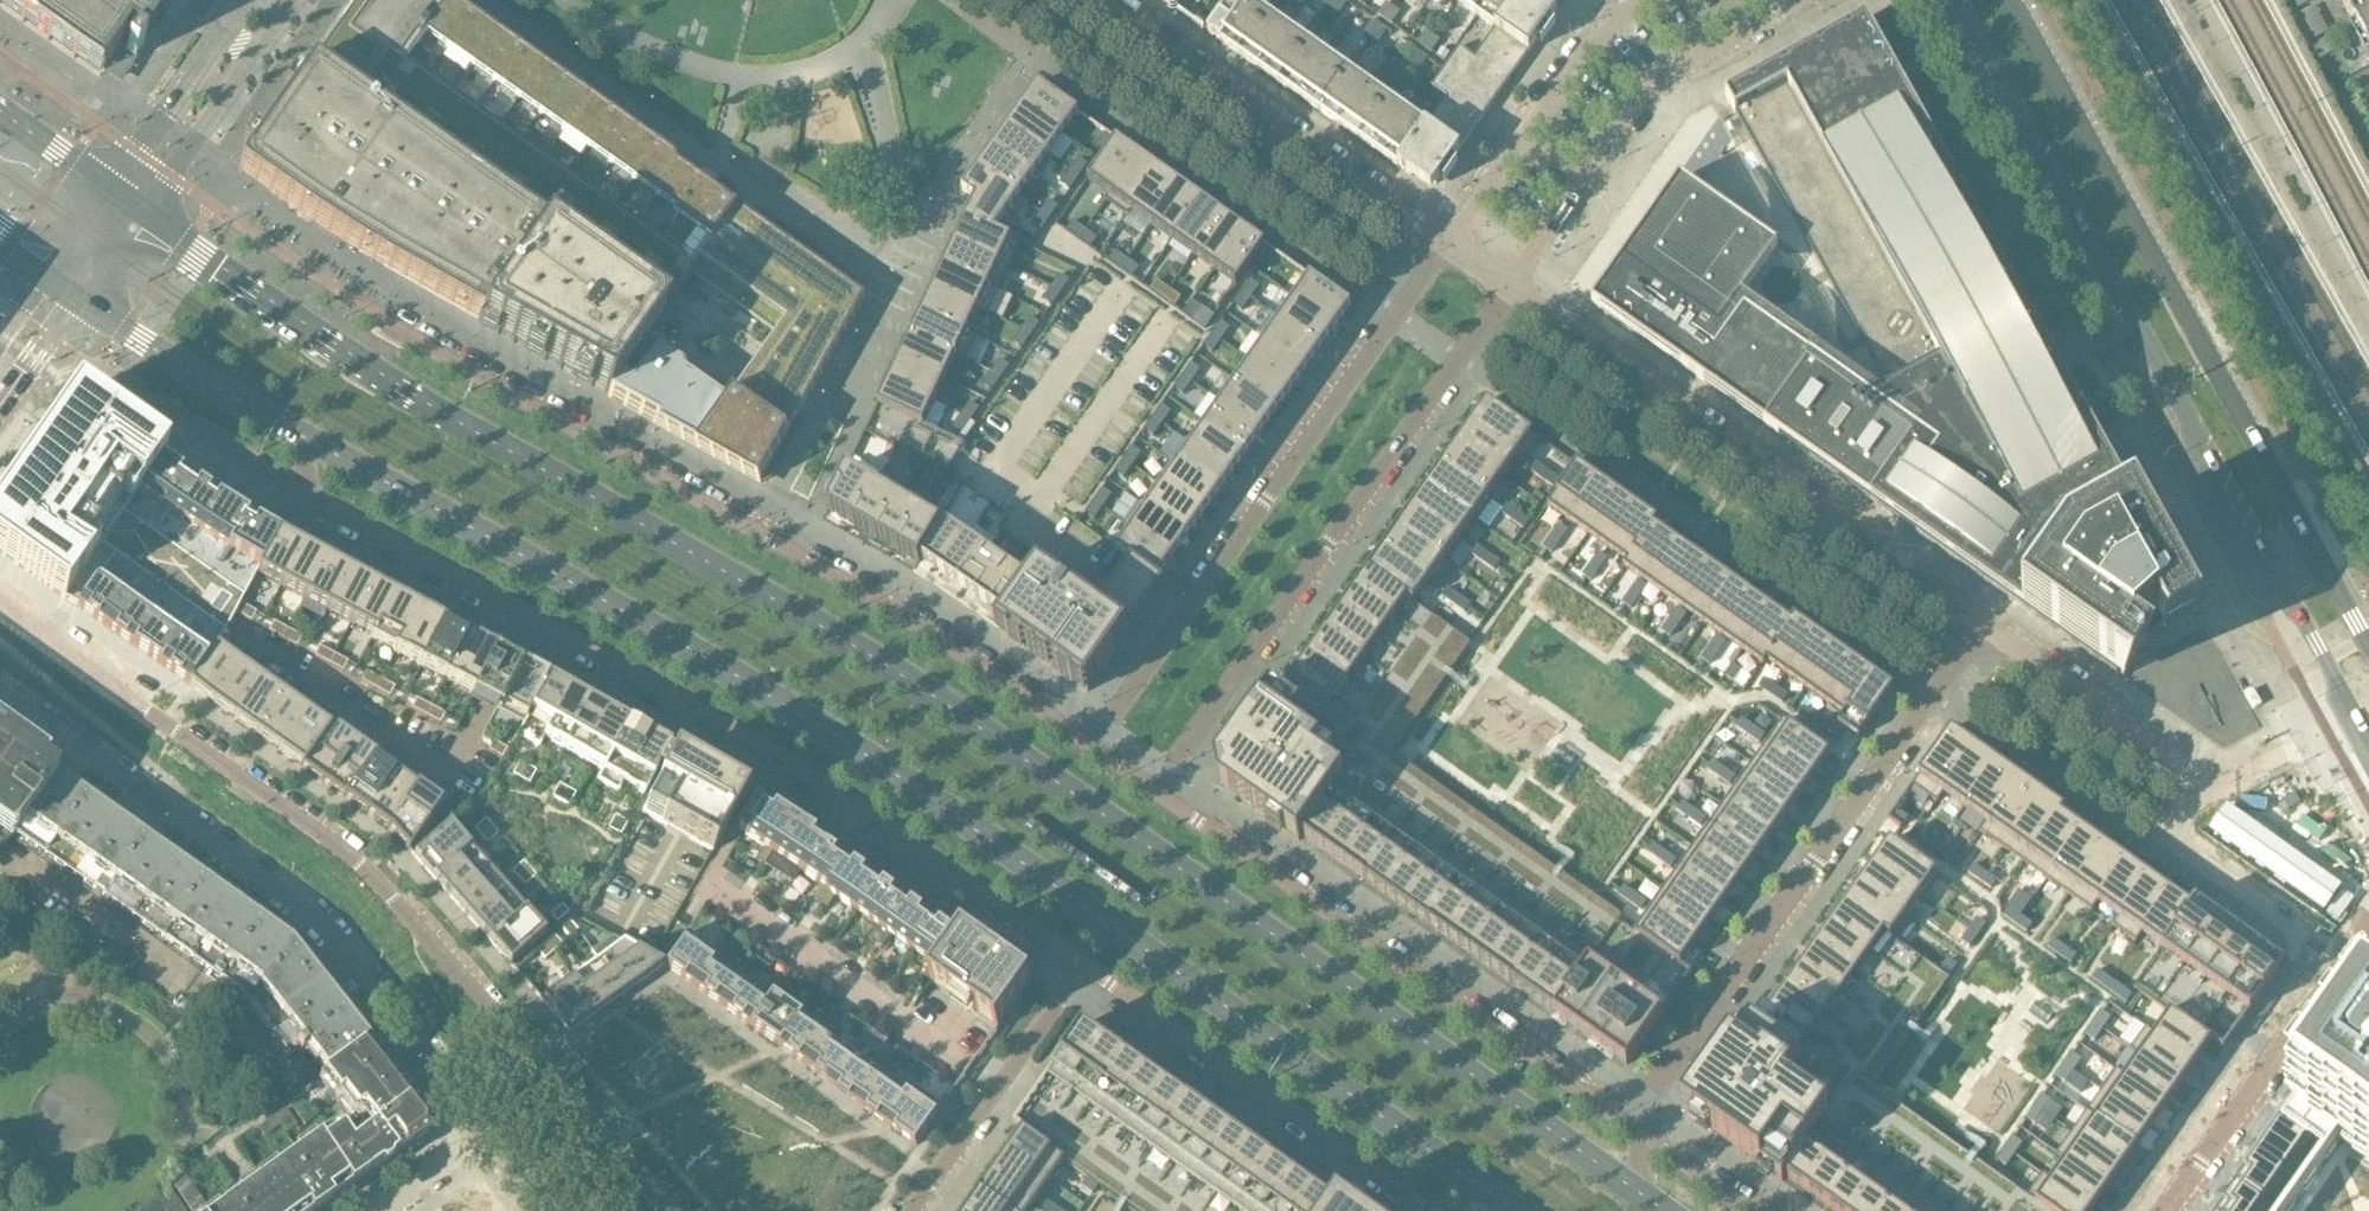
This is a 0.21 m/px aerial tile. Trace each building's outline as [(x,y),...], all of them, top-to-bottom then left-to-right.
[(74,60),(98,77),(99,76),(103,71),(104,72),(102,73),(121,86),(140,54),(139,53),(167,14),(152,3),(154,0),(0,0),(0,8),(74,60)] [(596,137),(572,121),(549,105),(526,88),(503,72),(480,56),(457,39),(433,23),(448,3),(445,0),(360,0),(300,85),(289,100),(259,143),(248,158),(244,165),(237,174),(245,179),(259,189),(271,198),(277,202),(295,215),(315,229),(329,237),(338,244),(349,251),(365,261),(376,267),(405,284),(426,295),(455,312),(478,325),(480,326),(496,335),(526,352),(543,361),(573,378),(590,388),(607,397),(646,343),(693,276),(740,209),(727,200),(726,199),(712,219),(688,203),(665,187),(642,170),(619,154),(596,137)] [(1174,9),(1180,0),(1161,0),(1174,9)] [(1308,44),(1246,0),(1232,0),(1208,33),(1319,111),(1347,71),(1308,44)] [(1325,5),(1333,10),(1339,0),(1329,0),(1325,5)] [(1344,0),(1339,0),(1333,10),(1339,14),(1347,3),(1344,0)] [(1539,0),(1455,0),(1495,29),(1475,58),(1460,48),(1446,67),(1495,102),(1553,18),(1557,13),(1539,0)] [(2295,1),(2299,9),(2311,2),(2310,0),(2296,0),(2295,1)] [(2345,6),(2368,49),(2368,0),(2355,0),(2345,6)] [(463,13),(448,3),(433,23),(457,39),(471,19),(463,13)] [(1378,15),(1384,20),(1393,8),(1386,3),(1378,15)] [(2302,13),(2315,39),(2328,32),(2314,6),(2302,13)] [(1400,13),(1393,8),(1384,20),(1391,25),(1400,13)] [(479,24),(471,19),(457,39),(480,56),(494,35),(479,24)] [(1867,19),(1726,97),(1888,390),(1882,394),(1744,297),(1778,248),(1680,179),(1592,304),(2125,680),(2147,649),(2164,633),(2198,615),(1867,19)] [(1374,21),(1365,33),(1372,38),(1380,26),(1374,21)] [(1380,26),(1372,38),(1379,43),(1387,31),(1380,26)] [(1418,43),(1425,48),(1433,36),(1426,31),(1418,43)] [(510,46),(494,35),(480,56),(503,72),(517,51),(510,46)] [(1440,41),(1433,36),(1425,48),(1431,53),(1440,41)] [(2336,50),(2329,37),(2312,47),(2319,59),(2336,50)] [(1404,54),(1409,46),(1401,41),(1396,48),(1404,54)] [(1413,49),(1405,61),(1412,66),(1421,54),(1413,49)] [(526,57),(517,51),(503,72),(526,88),(541,68),(526,57)] [(1421,54),(1412,66),(1419,71),(1427,59),(1421,54)] [(1432,191),(1495,102),(1446,67),(1432,88),(1447,98),(1426,127),(1347,71),(1319,111),(1432,191)] [(556,79),(541,68),(526,88),(549,105),(564,84),(556,79)] [(572,90),(564,84),(549,105),(572,121),(587,101),(572,90)] [(1038,84),(1022,106),(1063,135),(1079,113),(1038,84)] [(592,104),(587,101),(572,121),(596,137),(610,117),(602,112),(592,104)] [(1022,106),(1007,127),(1053,159),(1059,163),(1074,142),(1063,135),(1022,106)] [(619,123),(610,117),(596,137),(619,154),(633,133),(619,123)] [(1007,127),(992,148),(1033,177),(1033,178),(1037,181),(1038,180),(1053,159),(1007,127)] [(649,144),(633,133),(619,154),(642,170),(657,150),(649,144)] [(1103,134),(1095,147),(1104,153),(1113,141),(1103,134)] [(1101,162),(1088,181),(1108,196),(1109,196),(1138,155),(1117,140),(1101,162)] [(992,148),(978,169),(1019,198),(1019,196),(1033,178),(1033,177),(992,148)] [(665,156),(657,150),(642,170),(665,187),(680,166),(665,156)] [(1108,196),(1105,200),(1106,201),(1127,215),(1159,170),(1138,155),(1109,196),(1108,196)] [(1078,159),(1070,171),(1079,178),(1088,165),(1078,159)] [(695,177),(680,166),(665,187),(688,203),(703,182),(695,177)] [(978,169),(962,191),(975,199),(974,200),(966,217),(995,230),(1003,220),(1012,226),(1028,204),(1029,203),(1019,196),(1019,198),(978,169)] [(1127,215),(1123,221),(1144,236),(1151,226),(1180,185),(1159,170),(1127,215)] [(1070,171),(1061,183),(1071,190),(1079,178),(1070,171)] [(711,188),(703,182),(688,203),(712,219),(726,199),(711,188)] [(1180,185),(1151,226),(1172,241),(1201,199),(1180,185)] [(1201,199),(1172,241),(1193,255),(1222,214),(1201,199)] [(1049,201),(1040,213),(1050,220),(1059,207),(1049,201)] [(730,403),(646,343),(607,397),(617,403),(697,448),(761,484),(790,432),(798,418),(866,297),(823,267),(744,211),(740,209),(693,276),(777,336),(736,394),(730,403)] [(1040,213),(1032,225),(1041,232),(1050,220),(1040,213)] [(1222,214),(1193,255),(1214,270),(1243,229),(1222,214)] [(966,217),(955,242),(1011,268),(1022,244),(995,231),(995,230),(966,217)] [(1073,221),(1066,231),(1079,240),(1085,230),(1073,221)] [(1243,229),(1214,270),(1236,286),(1249,267),(1265,245),(1243,229)] [(1085,230),(1079,240),(1091,248),(1098,239),(1085,230)] [(955,242),(944,265),(1000,291),(1011,268),(955,242)] [(1265,248),(1256,261),(1266,267),(1274,255),(1265,248)] [(1115,251),(1108,261),(1120,269),(1127,260),(1115,251)] [(1127,260),(1120,269),(1133,278),(1139,268),(1127,260)] [(944,265),(933,288),(978,309),(1002,320),(1012,297),(1000,291),(944,265)] [(1060,275),(1052,287),(1061,294),(1070,282),(1060,275)] [(1310,276),(1294,298),(1335,327),(1351,305),(1310,276)] [(1250,280),(1242,292),(1251,299),(1260,287),(1250,280)] [(1157,281),(1150,290),(1162,299),(1169,289),(1157,281)] [(1052,287),(1043,300),(1052,306),(1061,294),(1052,287)] [(933,288),(922,311),(967,332),(968,332),(978,309),(933,288)] [(1169,289),(1162,299),(1175,307),(1181,298),(1169,289)] [(1242,292),(1233,305),(1242,311),(1251,299),(1242,292)] [(1294,298),(1280,319),(1321,348),(1335,327),(1294,298)] [(1192,301),(1183,313),(1193,320),(1201,307),(1192,301)] [(922,311),(911,334),(957,356),(956,357),(966,362),(967,360),(978,337),(978,336),(968,332),(967,332),(922,311)] [(1273,314),(1258,335),(1265,340),(1306,369),(1321,348),(1280,319),(1273,314)] [(1030,318),(1022,330),(1031,337),(1040,324),(1030,318)] [(1221,322),(1212,334),(1222,341),(1230,329),(1221,322)] [(1022,330),(1013,342),(1022,349),(1031,337),(1022,330)] [(911,334),(900,357),(946,379),(956,357),(957,356),(911,334)] [(1212,334),(1203,346),(1213,353),(1222,341),(1212,334)] [(1265,340),(1250,361),(1291,390),(1306,369),(1265,340)] [(900,357),(889,381),(935,402),(946,379),(900,357)] [(1000,360),(992,372),(1001,379),(1010,367),(1000,360)] [(1250,361),(1235,382),(1276,411),(1291,390),(1250,361)] [(1191,364),(1183,376),(1192,383),(1201,370),(1191,364)] [(992,372),(983,385),(992,391),(1001,379),(992,372)] [(1226,375),(1211,396),(1262,432),(1276,411),(1235,382),(1226,375)] [(1183,376),(1174,388),(1183,395),(1192,383),(1183,376)] [(889,381),(878,404),(924,425),(935,402),(889,381)] [(64,600),(99,549),(101,546),(125,513),(140,491),(161,461),(164,456),(116,422),(80,397),(76,394),(65,410),(69,413),(63,421),(59,418),(43,441),(47,443),(41,451),(37,449),(22,471),(26,474),(20,482),(16,479),(1,501),(5,504),(0,510),(0,555),(64,600)] [(1211,396),(1196,417),(1206,424),(1247,453),(1262,432),(1211,396)] [(1487,401),(1471,424),(1518,456),(1517,457),(1526,464),(1527,463),(1542,441),(1487,401)] [(970,402),(961,415),(971,421),(980,409),(970,402)] [(878,405),(865,433),(897,448),(920,459),(943,470),(947,472),(966,445),(924,425),(878,404),(878,405)] [(1162,405),(1153,418),(1163,424),(1171,412),(1162,405)] [(961,415),(953,427),(962,434),(971,421),(961,415)] [(1153,418),(1144,430),(1154,437),(1163,424),(1153,418)] [(1192,444),(1191,445),(1232,474),(1247,453),(1206,424),(1192,444)] [(1471,424),(1457,444),(1503,477),(1517,457),(1518,456),(1471,424)] [(1186,441),(1172,462),(1217,495),(1232,474),(1191,445),(1192,444),(1188,441),(1187,440),(1186,441)] [(1457,444),(1442,465),(1488,498),(1489,497),(1503,477),(1457,444)] [(1132,447),(1123,460),(1133,466),(1142,454),(1132,447)] [(1123,460),(1115,472),(1124,479),(1133,466),(1123,460)] [(186,478),(161,461),(140,491),(164,506),(167,509),(186,478)] [(1172,462),(1157,483),(1202,515),(1217,495),(1172,462)] [(1533,467),(1530,471),(1542,479),(1547,472),(1536,463),(1533,467)] [(1442,465),(1427,486),(1478,522),(1493,501),(1494,500),(1489,497),(1488,498),(1442,465)] [(1561,487),(1547,506),(1568,521),(1598,480),(1577,465),(1561,487)] [(847,471),(828,511),(852,525),(874,487),(847,471)] [(1547,472),(1542,479),(1554,487),(1556,484),(1559,480),(1547,472)] [(213,496),(186,478),(167,509),(170,511),(193,527),(213,496)] [(1598,480),(1568,521),(1588,535),(1617,494),(1598,480)] [(1157,483),(1142,504),(1188,536),(1202,515),(1157,483)] [(1427,486),(1412,507),(1463,543),(1478,522),(1427,486)] [(874,487),(852,525),(874,538),(897,499),(874,487)] [(1103,489),(1094,501),(1103,508),(1112,496),(1103,489)] [(1536,490),(1531,496),(1541,503),(1546,497),(1536,490)] [(1617,494),(1588,535),(1608,549),(1637,508),(1617,494)] [(1129,495),(1114,516),(1127,525),(1173,557),(1188,536),(1142,504),(1129,495)] [(242,516),(213,496),(193,527),(222,545),(225,548),(242,516)] [(897,499),(874,538),(896,551),(919,512),(897,499)] [(1094,501),(1085,513),(1095,520),(1103,508),(1094,501)] [(1504,509),(1501,513),(1513,521),(1518,513),(1506,505),(1504,509)] [(1412,507),(1398,528),(1448,564),(1449,563),(1463,543),(1412,507)] [(1637,508),(1608,549),(1626,562),(1627,563),(1654,526),(1654,527),(1658,522),(1657,521),(1637,508)] [(919,512),(896,551),(918,564),(920,564),(922,560),(920,559),(941,525),(939,524),(919,512)] [(1518,513),(1513,521),(1524,529),(1527,525),(1530,522),(1518,513)] [(277,536),(242,516),(225,548),(229,550),(260,568),(277,536)] [(941,525),(920,559),(922,560),(942,574),(967,538),(943,521),(942,520),(939,524),(941,525)] [(1127,525),(1112,547),(1120,553),(1132,561),(1131,562),(1132,563),(1156,581),(1158,578),(1173,557),(1127,525)] [(1560,525),(1552,536),(1559,542),(1567,530),(1564,527),(1560,525)] [(1626,562),(1623,567),(1624,568),(1644,581),(1673,540),(1654,527),(1654,526),(1627,563),(1626,562)] [(1398,528),(1383,549),(1429,582),(1428,583),(1438,589),(1438,588),(1453,567),(1454,566),(1449,563),(1448,564),(1398,528)] [(280,589),(301,549),(277,536),(260,568),(256,575),(280,589)] [(1552,536),(1543,548),(1547,551),(1551,553),(1559,542),(1552,536)] [(967,538),(942,574),(963,589),(988,553),(967,538)] [(1673,540),(1644,581),(1664,595),(1693,554),(1673,540)] [(1474,551),(1471,555),(1483,563),(1488,555),(1477,547),(1474,551)] [(303,601),(324,562),(301,549),(280,589),(303,601)] [(1383,549),(1368,570),(1414,602),(1428,583),(1429,582),(1383,549)] [(988,553),(963,589),(984,604),(1009,567),(988,553)] [(1599,553),(1591,564),(1599,570),(1607,558),(1603,556),(1599,553)] [(1693,554),(1664,595),(1683,609),(1713,568),(1693,554)] [(1488,555),(1483,563),(1495,571),(1497,567),(1500,563),(1488,555)] [(326,613),(347,574),(324,562),(303,601),(326,613)] [(998,629),(996,633),(1022,652),(1025,648),(1031,652),(1029,656),(1050,671),(1052,667),(1061,673),(1059,677),(1085,696),(1088,692),(1129,634),(1136,625),(1142,616),(1146,610),(1165,583),(1158,578),(1156,581),(1132,563),(1131,562),(1109,593),(1100,605),(1096,611),(1092,608),(1077,598),(1073,595),(1042,572),(1041,572),(1039,571),(1031,583),(1005,619),(998,629)] [(1591,564),(1583,576),(1587,579),(1591,581),(1599,570),(1591,564)] [(1009,567),(984,604),(1005,619),(1031,583),(1009,567)] [(1713,568),(1683,609),(1703,623),(1733,582),(1713,568)] [(1270,688),(1215,766),(1219,784),(1299,842),(1302,837),(1554,1014),(1554,1015),(1575,984),(1580,987),(1614,939),(1610,935),(1620,921),(1624,917),(1599,899),(1568,877),(1410,766),(1394,755),(1403,742),(1469,649),(1473,644),(1471,643),(1414,602),(1368,570),(1280,695),(1270,688)] [(125,589),(102,573),(76,609),(102,627),(127,591),(125,589)] [(349,626),(370,586),(347,574),(326,613),(349,626)] [(1639,581),(1631,592),(1638,598),(1646,586),(1643,583),(1639,581)] [(1733,582),(1703,623),(1723,637),(1752,596),(1733,582)] [(371,641),(393,599),(370,586),(349,626),(370,637),(369,640),(371,641)] [(1447,589),(1442,596),(1453,605),(1459,597),(1447,589)] [(131,594),(127,591),(102,627),(129,646),(155,610),(131,594)] [(1631,592),(1622,604),(1626,607),(1630,609),(1638,598),(1631,592)] [(1752,596),(1723,637),(1743,651),(1772,610),(1752,596)] [(1459,597),(1453,605),(1465,613),(1468,609),(1470,605),(1459,597)] [(394,655),(417,612),(393,599),(371,641),(393,652),(392,654),(394,655)] [(240,605),(235,615),(250,623),(255,614),(240,605)] [(1678,609),(1670,620),(1678,626),(1686,614),(1682,611),(1678,609)] [(181,627),(155,610),(129,646),(157,666),(183,629),(181,627)] [(1772,610),(1743,651),(1762,665),(1763,666),(1767,661),(1766,660),(1792,623),(1790,623),(1772,610)] [(419,668),(442,625),(417,612),(394,655),(419,668)] [(1792,623),(1766,660),(1767,661),(1785,674),(1815,633),(1795,619),(1794,618),(1790,623),(1792,623)] [(1670,620),(1662,632),(1666,634),(1669,637),(1678,626),(1670,620)] [(287,631),(273,623),(268,633),(282,640),(287,631)] [(444,682),(467,639),(442,625),(419,668),(444,682)] [(187,632),(183,629),(157,666),(188,687),(207,661),(214,650),(211,649),(187,632)] [(296,648),(301,639),(287,631),(282,640),(296,648)] [(1815,633),(1785,674),(1805,688),(1835,647),(1815,633)] [(1718,637),(1710,648),(1717,654),(1725,642),(1722,639),(1718,637)] [(471,696),(495,653),(467,639),(444,682),(471,696)] [(1835,647),(1805,688),(1825,702),(1854,661),(1835,647)] [(328,665),(333,656),(319,648),(314,657),(328,665)] [(1710,648),(1701,660),(1705,662),(1709,665),(1717,654),(1710,648)] [(212,705),(239,666),(232,661),(215,649),(214,650),(207,661),(188,687),(212,705)] [(497,712),(521,668),(495,653),(471,696),(496,710),(495,711),(497,712)] [(347,663),(333,656),(328,665),(342,673),(347,663)] [(1854,661),(1825,702),(1843,716),(1845,716),(1874,675),(1854,661)] [(1733,665),(1725,676),(1732,682),(1741,670),(1733,665)] [(233,720),(260,681),(247,671),(239,666),(212,705),(233,720)] [(522,725),(546,681),(521,668),(497,712),(522,725)] [(375,690),(380,681),(366,673),(361,682),(375,690)] [(1843,716),(1838,724),(1847,730),(1859,738),(1894,689),(1874,675),(1845,716),(1843,716)] [(1764,679),(1759,687),(1763,690),(1771,695),(1776,688),(1764,679)] [(256,736),(284,697),(276,692),(260,681),(233,720),(256,736)] [(389,698),(394,689),(380,681),(375,690),(389,698)] [(537,749),(568,694),(547,682),(516,737),(537,749)] [(1776,688),(1771,695),(1782,703),(1788,696),(1776,688)] [(563,750),(588,705),(568,694),(537,749),(558,760),(563,750)] [(277,751),(305,712),(291,703),(284,697),(256,736),(277,751)] [(425,717),(430,708),(416,700),(411,709),(425,717)] [(582,761),(608,716),(588,705),(563,750),(582,761)] [(1804,707),(1799,715),(1810,723),(1816,716),(1804,707)] [(444,716),(430,708),(425,717),(439,725),(444,716)] [(300,767),(330,725),(329,723),(326,727),(318,722),(305,712),(277,751),(300,767)] [(602,772),(628,728),(608,716),(582,761),(602,772)] [(1816,716),(1810,723),(1822,732),(1827,724),(1816,716)] [(1739,724),(1736,727),(1748,736),(1753,728),(1742,720),(1739,724)] [(1783,722),(1768,744),(1814,776),(1830,754),(1783,722)] [(1838,724),(1830,735),(1839,741),(1847,730),(1838,724)] [(322,783),(353,740),(330,725),(300,767),(322,783)] [(643,796),(669,751),(628,728),(602,772),(596,782),(617,794),(623,784),(643,796)] [(1753,728),(1748,736),(1759,744),(1762,740),(1765,736),(1753,728)] [(1951,729),(1912,785),(1913,786),(1936,802),(1937,803),(1944,793),(1943,793),(1975,747),(1951,729)] [(15,836),(55,777),(42,768),(45,765),(0,733),(0,847),(15,836)] [(494,739),(489,749),(504,756),(509,747),(494,739)] [(345,798),(375,756),(353,740),(322,783),(345,798)] [(1768,744),(1753,765),(1799,797),(1814,776),(1768,744)] [(1975,747),(1943,793),(1944,793),(1965,808),(1998,762),(1975,747)] [(367,814),(395,774),(375,759),(376,757),(375,756),(345,798),(367,814)] [(508,773),(515,761),(507,756),(500,768),(508,773)] [(741,799),(672,760),(641,813),(711,853),(741,799)] [(1709,765),(1707,769),(1718,777),(1724,770),(1712,761),(1709,765)] [(1998,762),(1965,808),(1986,823),(1987,824),(2020,778),(1998,762)] [(1753,765),(1738,786),(1784,818),(1799,797),(1753,765)] [(528,784),(535,772),(527,767),(520,779),(528,784)] [(1724,770),(1718,777),(1730,786),(1735,778),(1724,770)] [(389,829),(417,789),(395,774),(367,814),(389,829)] [(76,880),(118,822),(55,777),(15,836),(76,880)] [(548,795),(555,783),(546,778),(539,791),(548,795)] [(1986,823),(1979,832),(1980,833),(2002,849),(2041,793),(2020,778),(1987,824),(1986,823)] [(1738,786),(1723,807),(1770,839),(1784,818),(1738,786)] [(408,851),(440,806),(417,789),(389,829),(408,851)] [(567,807),(574,794),(566,790),(559,802),(567,807)] [(2041,793),(2002,849),(2024,864),(2060,814),(2061,814),(2064,810),(2063,809),(2041,793)] [(754,799),(734,831),(741,836),(763,850),(771,855),(791,823),(782,817),(776,813),(761,804),(754,799)] [(1680,807),(1677,811),(1689,819),(1694,811),(1682,803),(1680,807)] [(1723,807),(1709,827),(1755,860),(1770,839),(1723,807)] [(1896,810),(1891,818),(1902,826),(1908,818),(1896,810)] [(1694,811),(1689,819),(1700,827),(1703,823),(1706,820),(1694,811)] [(607,829),(614,817),(606,812),(599,824),(607,829)] [(2060,814),(2024,864),(2046,880),(2082,829),(2061,814),(2060,814)] [(480,837),(492,827),(485,820),(474,830),(480,837)] [(133,920),(174,862),(118,822),(76,880),(133,920)] [(771,855),(763,867),(791,885),(799,873),(820,842),(807,833),(800,829),(791,823),(771,855)] [(433,879),(469,848),(449,825),(413,857),(433,879)] [(486,845),(498,834),(492,827),(480,837),(486,845)] [(1709,827),(1694,848),(1740,881),(1755,860),(1709,827)] [(2082,829),(2046,880),(2068,895),(2104,845),(2082,829)] [(1929,834),(1924,842),(1935,850),(1941,842),(1929,834)] [(1890,841),(1874,863),(1920,895),(1920,896),(1924,899),(1925,898),(1941,877),(1890,841)] [(820,842),(799,873),(820,887),(828,892),(849,861),(840,855),(833,851),(820,842)] [(1941,842),(1935,850),(1947,858),(1952,851),(1941,842)] [(1650,849),(1647,853),(1659,861),(1665,853),(1653,845),(1650,849)] [(2104,845),(2068,895),(2090,911),(2126,860),(2104,845)] [(452,901),(488,869),(469,848),(433,879),(452,901)] [(1694,848),(1679,869),(1725,902),(1740,881),(1694,848)] [(763,850),(755,862),(763,867),(771,855),(763,850)] [(1665,853),(1659,861),(1671,869),(1673,865),(1676,861),(1665,853)] [(2126,860),(2090,911),(2112,926),(2148,876),(2126,860)] [(849,861),(828,892),(835,898),(856,912),(877,880),(864,872),(858,867),(849,861)] [(190,961),(231,903),(174,862),(133,920),(190,961)] [(518,880),(529,870),(523,863),(512,873),(518,880)] [(1874,863),(1860,884),(1906,916),(1920,896),(1920,895),(1874,863)] [(1973,865),(1968,873),(1979,881),(1985,873),(1973,865)] [(471,922),(507,890),(488,869),(452,901),(471,922)] [(1679,869),(1664,890),(1711,923),(1725,902),(1679,869)] [(524,887),(536,877),(529,870),(518,880),(524,887)] [(1985,873),(1979,881),(1991,889),(1996,882),(1985,873)] [(2148,876),(2112,926),(2135,942),(2136,943),(2142,934),(2141,933),(2170,891),(2148,876)] [(877,880),(856,912),(876,926),(884,931),(906,900),(897,894),(890,890),(877,880)] [(1860,884),(1845,904),(1891,937),(1906,916),(1860,884)] [(820,887),(812,899),(820,904),(828,892),(820,887)] [(1621,891),(1618,895),(1629,903),(1635,895),(1623,887),(1621,891)] [(490,943),(526,911),(507,890),(471,922),(490,943)] [(1664,890),(1650,911),(1696,944),(1711,923),(1664,890)] [(2018,891),(2007,907),(2009,909),(2020,917),(2031,901),(2018,891)] [(2170,891),(2141,933),(2142,934),(2163,948),(2192,907),(2192,906),(2170,891)] [(828,892),(820,904),(828,910),(835,898),(828,892)] [(1635,895),(1629,903),(1641,911),(1644,907),(1647,903),(1635,895)] [(906,900),(884,931),(891,937),(912,951),(934,920),(921,911),(914,906),(906,900)] [(2163,948),(2133,989),(2136,990),(2140,993),(2169,1014),(2211,1043),(2211,1042),(2223,1051),(2284,964),(2196,902),(2195,902),(2192,906),(2192,907),(2163,948)] [(241,997),(291,945),(231,903),(190,961),(241,997)] [(1681,1111),(1694,1120),(1710,1131),(1713,1134),(1736,1150),(1760,1167),(1772,1176),(1782,1182),(1786,1177),(1833,1210),(2048,1210),(2027,1196),(1988,1169),(1973,1158),(1899,1106),(1873,1088),(1879,1079),(1942,991),(1945,987),(1951,979),(1891,937),(1845,904),(1755,1031),(1744,1023),(1743,1023),(1741,1026),(1730,1042),(1723,1051),(1704,1079),(1695,1092),(1681,1111)] [(561,906),(550,916),(556,923),(568,913),(561,906)] [(2009,909),(2003,916),(2015,925),(2020,917),(2009,909)] [(546,934),(526,911),(490,943),(510,966),(546,934)] [(1650,911),(1636,930),(1682,963),(1696,944),(1650,911)] [(2020,917),(2015,925),(2026,933),(2032,925),(2020,917)] [(1978,918),(1970,930),(1977,936),(1986,924),(1978,918)] [(934,920),(912,951),(932,966),(939,970),(939,971),(962,940),(961,939),(952,933),(946,929),(934,920)] [(1575,984),(1554,1015),(1560,1019),(1567,1024),(1589,1039),(1596,1045),(1606,1051),(1614,1057),(1627,1066),(1692,974),(1680,966),(1682,963),(1636,930),(1635,932),(1620,921),(1610,935),(1614,939),(1580,987),(1575,984)] [(568,939),(577,931),(569,922),(561,930),(568,939)] [(876,926),(868,938),(875,943),(884,931),(876,926)] [(1970,930),(1961,942),(1969,947),(1977,936),(1970,930)] [(884,931),(875,943),(883,948),(891,937),(884,931)] [(931,982),(931,983),(954,998),(955,999),(960,991),(980,1005),(975,1013),(976,1014),(997,1029),(999,1030),(1032,983),(964,935),(961,939),(962,940),(939,971),(939,970),(931,982)] [(672,955),(664,967),(693,988),(715,957),(707,951),(686,936),(672,955)] [(552,953),(561,946),(553,937),(544,944),(552,953)] [(591,952),(590,952),(597,962),(598,961),(622,996),(663,967),(650,960),(611,938),(591,952)] [(2053,940),(2047,948),(2059,956),(2064,948),(2053,940)] [(552,953),(544,944),(536,952),(544,961),(552,953)] [(272,1036),(328,992),(291,945),(241,997),(272,1036)] [(723,945),(715,957),(722,962),(731,950),(723,945)] [(2064,948),(2059,956),(2071,964),(2076,956),(2064,948)] [(665,949),(656,961),(663,967),(664,967),(672,955),(665,949)] [(715,957),(693,988),(721,1007),(743,976),(722,962),(715,957)] [(1949,959),(1940,971),(1948,977),(1956,965),(1949,959)] [(597,962),(572,980),(596,1014),(622,996),(598,961),(597,962)] [(932,966),(924,977),(931,982),(939,970),(932,966)] [(2097,971),(2091,978),(2103,987),(2108,979),(2097,971)] [(743,976),(721,1007),(748,1027),(770,996),(763,990),(743,976)] [(771,979),(763,990),(770,996),(778,984),(771,979)] [(2108,979),(2103,987),(2114,995),(2120,987),(2108,979)] [(572,980),(541,1001),(569,1033),(596,1014),(572,980)] [(778,984),(770,996),(778,1001),(786,990),(778,984)] [(2120,987),(2114,995),(2126,1003),(2131,996),(2120,987)] [(383,1063),(328,992),(272,1036),(289,1058),(298,1051),(300,1055),(306,1050),(325,1074),(322,1077),(338,1096),(383,1063)] [(770,996),(748,1027),(776,1046),(798,1015),(778,1001),(770,996)] [(2103,1012),(2095,1024),(2102,1030),(2110,1018),(2103,1012)] [(2155,1034),(2154,1035),(2196,1064),(2211,1043),(2169,1014),(2155,1034)] [(798,1015),(776,1046),(804,1066),(826,1035),(818,1030),(798,1015)] [(826,1018),(818,1030),(826,1035),(834,1024),(826,1018)] [(2222,1210),(2368,1210),(2368,1025),(2359,1018),(2288,1118),(2222,1210)] [(834,1024),(826,1035),(834,1041),(842,1029),(834,1024)] [(2095,1024),(2086,1036),(2094,1041),(2102,1030),(2095,1024)] [(1014,1123),(1018,1126),(1023,1130),(1065,1159),(1063,1161),(1087,1178),(1099,1186),(1106,1191),(1110,1195),(1134,1210),(1356,1210),(1339,1199),(1335,1203),(1083,1025),(1050,1072),(1040,1087),(1028,1104),(1014,1123)] [(2130,1050),(2130,1051),(2139,1057),(2140,1056),(2181,1085),(2196,1064),(2154,1035),(2155,1034),(2146,1028),(2145,1029),(2130,1050)] [(826,1035),(804,1066),(832,1086),(854,1055),(834,1041),(826,1035)] [(2073,1054),(2065,1066),(2073,1071),(2081,1060),(2073,1054)] [(854,1055),(832,1086),(860,1105),(882,1075),(874,1069),(854,1055)] [(2126,1076),(2125,1077),(2166,1106),(2181,1085),(2140,1056),(2139,1057),(2126,1076)] [(882,1058),(874,1069),(882,1075),(890,1063),(882,1058)] [(644,1060),(633,1069),(641,1077),(651,1068),(644,1060)] [(403,1150),(428,1132),(430,1122),(383,1063),(338,1096),(352,1115),(358,1111),(372,1130),(361,1138),(359,1135),(350,1142),(338,1125),(258,1181),(279,1210),(316,1210),(403,1150)] [(890,1063),(882,1075),(889,1080),(898,1068),(890,1063)] [(2065,1066),(2057,1077),(2065,1083),(2073,1071),(2065,1066)] [(2116,1070),(2101,1091),(2151,1127),(2166,1106),(2125,1077),(2126,1076),(2116,1069),(2116,1070)] [(882,1075),(860,1105),(888,1125),(909,1094),(889,1080),(882,1075)] [(909,1094),(888,1125),(913,1143),(917,1146),(945,1106),(944,1105),(916,1086),(910,1095),(909,1094)] [(278,1090),(251,1110),(257,1118),(284,1098),(278,1090)] [(2101,1091),(2086,1112),(2137,1148),(2151,1127),(2101,1091)] [(316,1118),(299,1095),(287,1103),(304,1126),(316,1118)] [(2044,1096),(2036,1108),(2043,1113),(2051,1102),(2044,1096)] [(2036,1108),(2027,1119),(2035,1125),(2043,1113),(2036,1108)] [(285,1110),(258,1130),(264,1138),(281,1125),(287,1133),(297,1126),(285,1110)] [(2086,1112),(2071,1133),(2122,1169),(2137,1148),(2086,1112)] [(1023,1130),(1009,1151),(1050,1180),(1063,1161),(1065,1159),(1023,1130)] [(2056,1154),(2056,1155),(2065,1161),(2066,1160),(2107,1190),(2122,1169),(2071,1133),(2056,1154)] [(2014,1138),(2006,1149),(2014,1155),(2022,1143),(2014,1138)] [(2006,1149),(1998,1161),(2005,1167),(2014,1155),(2006,1149)] [(1009,1151),(995,1170),(1036,1200),(1050,1180),(1009,1151)] [(187,1158),(159,1178),(165,1186),(192,1166),(187,1158)] [(2052,1180),(2051,1182),(2092,1210),(2107,1190),(2066,1160),(2065,1161),(2052,1180)] [(981,1190),(1010,1210),(1028,1210),(1036,1200),(995,1170),(981,1190)] [(2027,1196),(2048,1210),(2092,1210),(2051,1182),(2052,1180),(2042,1174),(2042,1175),(2027,1196)] [(185,1178),(173,1187),(191,1210),(205,1210),(207,1209),(185,1178)] [(1087,1178),(1082,1186),(1093,1194),(1097,1188),(1099,1186),(1087,1178)] [(258,1181),(251,1186),(220,1209),(218,1210),(279,1210),(258,1181)] [(169,1190),(157,1198),(166,1210),(184,1210),(169,1190)] [(967,1210),(968,1210),(1010,1210),(981,1190),(967,1210)] [(157,1200),(143,1210),(165,1210),(157,1200)] [(1039,1208),(1044,1210),(1054,1210),(1056,1208),(1045,1200),(1042,1204),(1039,1208)]
